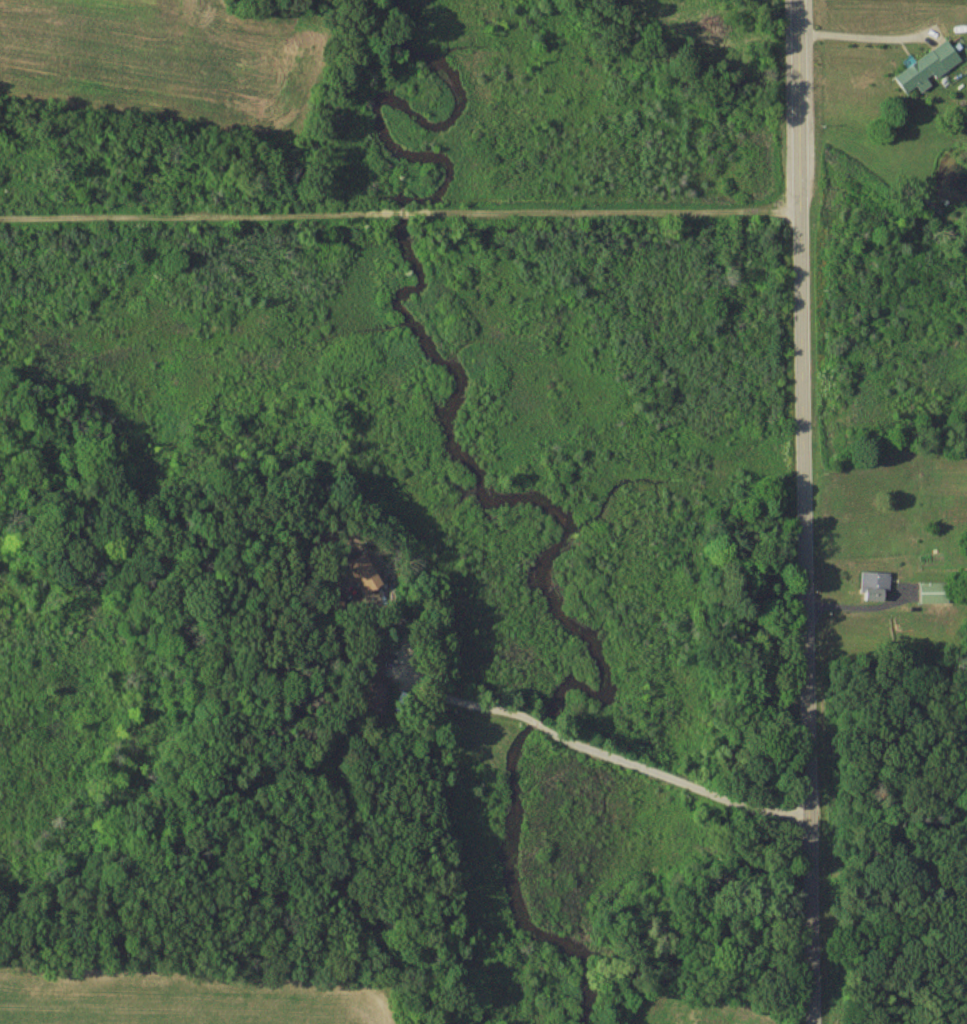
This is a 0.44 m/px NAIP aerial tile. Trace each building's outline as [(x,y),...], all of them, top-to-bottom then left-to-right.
[(963,62),(949,42),(895,78),(909,98),(963,62)] [(890,574),(863,574),(863,593),(868,593),(868,603),(890,603),(890,574)]
